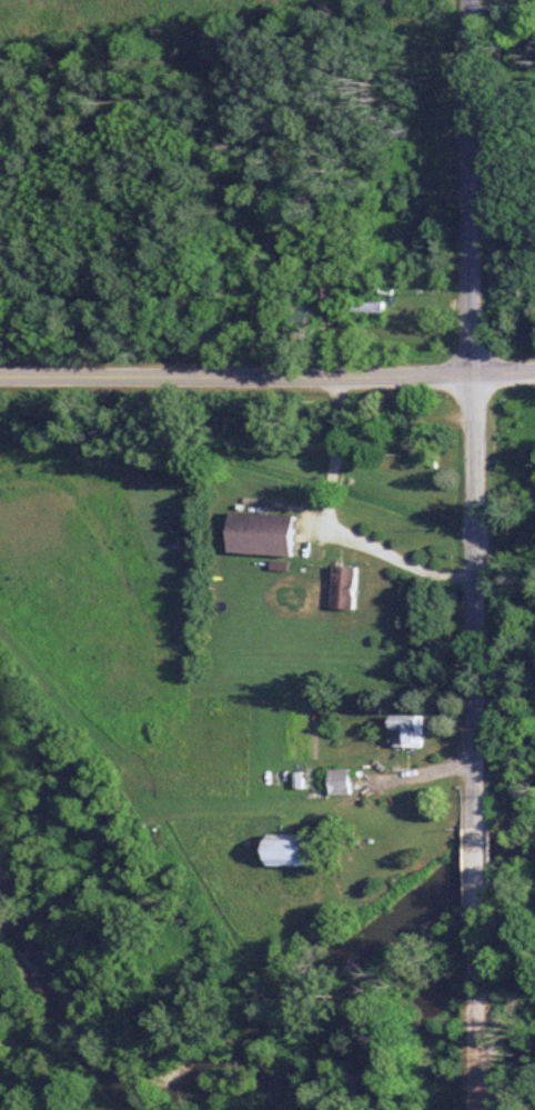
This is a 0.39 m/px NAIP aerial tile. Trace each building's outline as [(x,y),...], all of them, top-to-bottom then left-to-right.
[(339,287),(324,287),(324,305),(339,305),(339,287)] [(392,301),(346,301),(346,313),(392,313),(392,301)] [(321,319),(320,306),(307,307),(309,320),(321,319)] [(239,552),(306,555),(308,514),(241,511),(239,552)] [(365,565),(341,565),(341,608),(365,608),(365,565)] [(435,747),(435,714),(402,714),(402,747),(435,747)] [(359,769),(337,769),(337,794),(359,794),(359,769)] [(277,866),(326,866),(326,835),(277,835),(277,866)]
